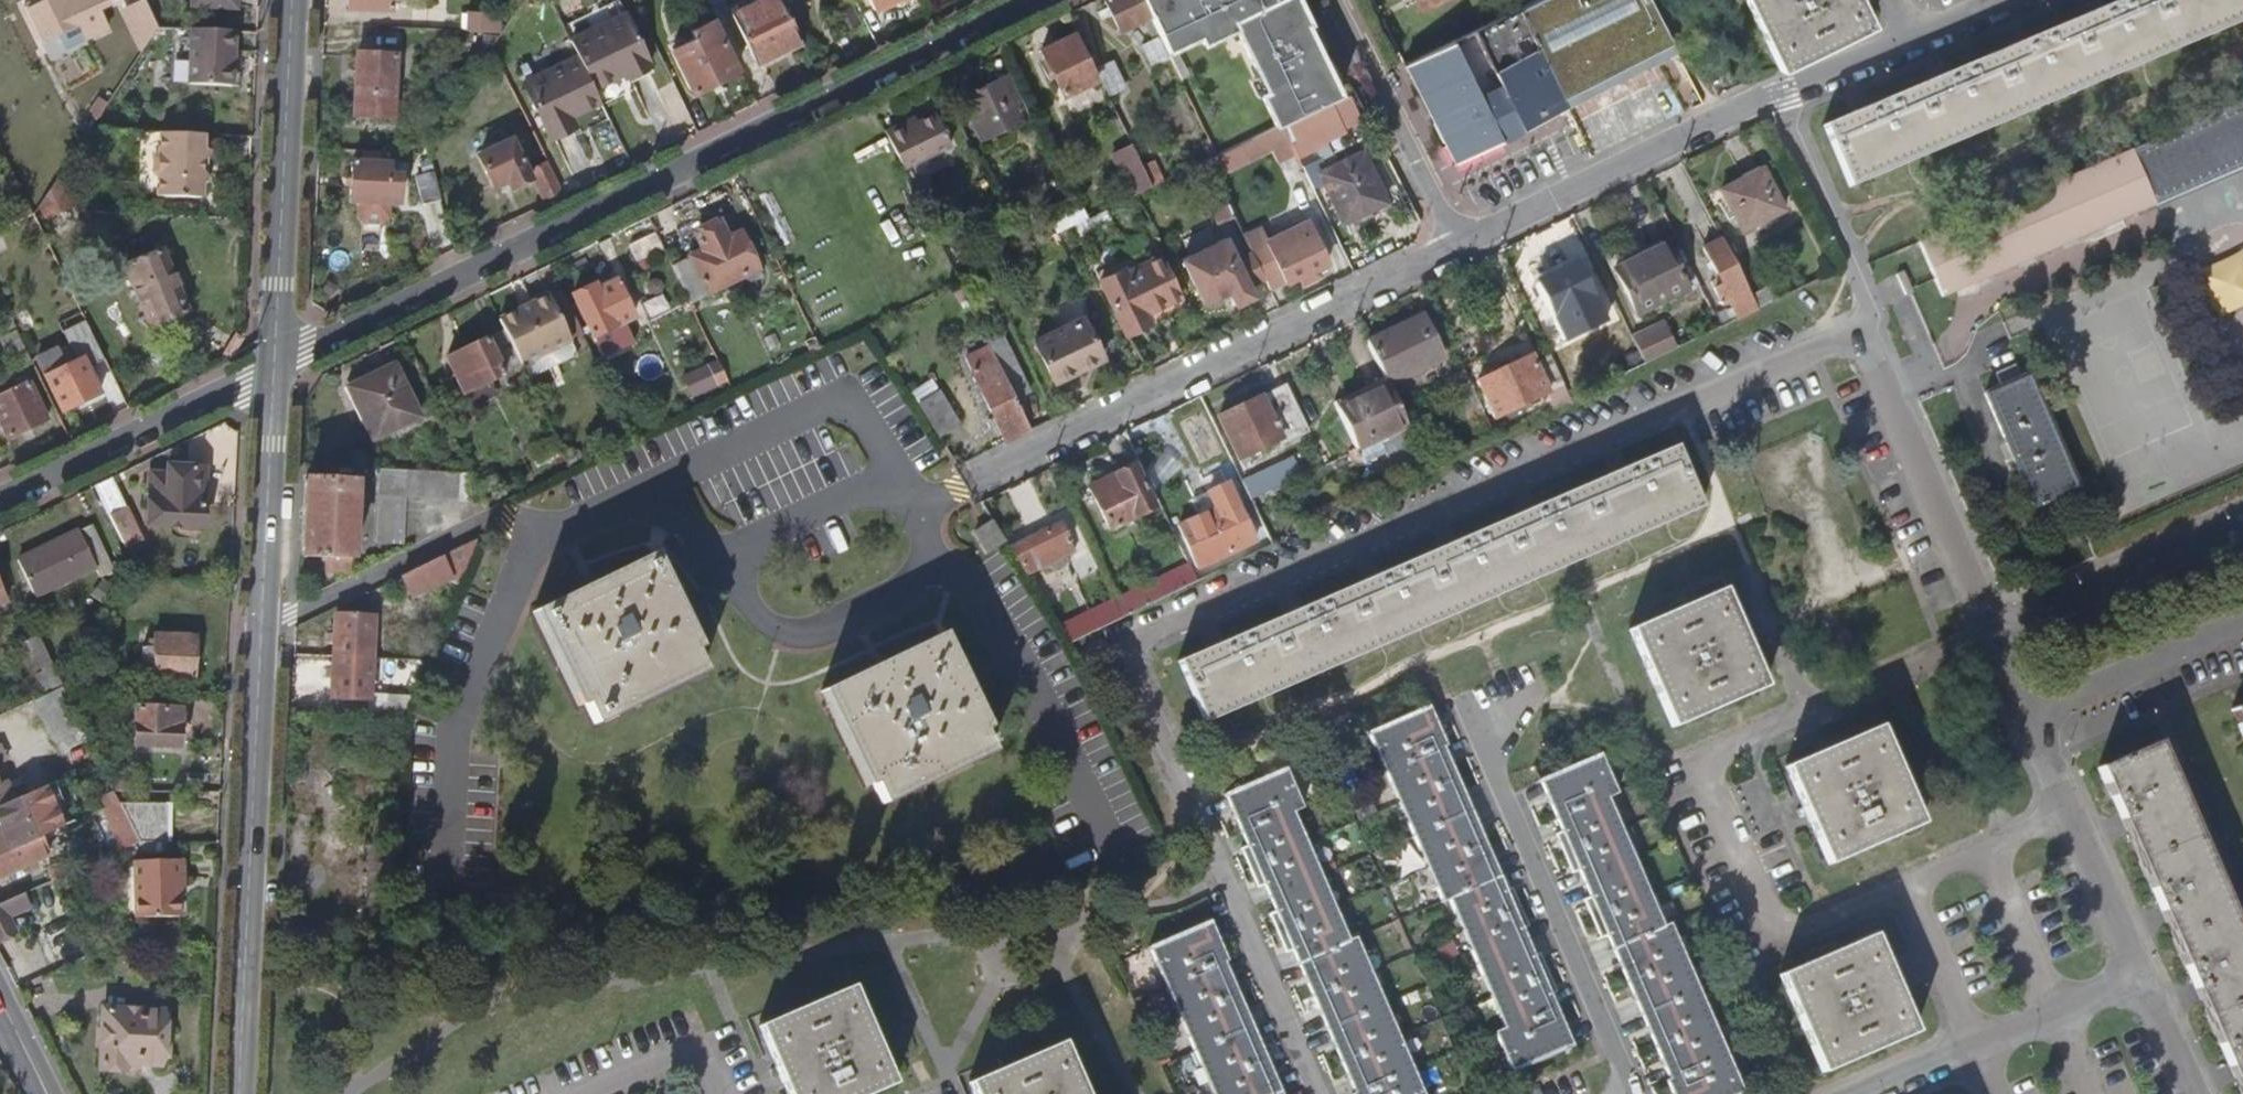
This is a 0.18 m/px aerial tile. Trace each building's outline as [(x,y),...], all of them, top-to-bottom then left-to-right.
[(25,14),(40,46),(76,29),(84,44),(105,33),(97,13),(106,10),(101,0),(53,0),(25,14)] [(191,13),(237,14),(237,0),(191,0),(191,13)] [(346,9),(389,11),(389,3),(398,3),(398,0),(347,0),(346,9)] [(778,0),(757,0),(731,13),(754,63),(798,43),(778,0)] [(841,33),(857,25),(846,0),(844,0),(829,8),(838,26),(841,33)] [(872,12),(893,0),(866,0),(872,12)] [(1118,31),(1140,20),(1152,42),(1141,47),(1152,68),(1170,59),(1167,54),(1141,0),(1104,0),(1118,31)] [(1167,54),(1175,51),(1196,40),(1201,48),(1234,32),(1263,92),(1257,95),(1274,128),(1342,95),(1308,27),(1311,26),(1298,0),(1141,0),(1167,54)] [(1419,11),(1441,0),(1413,0),(1419,11)] [(1675,54),(1647,0),(1539,0),(1517,11),(1521,19),(1564,110),(1675,54)] [(1763,62),(1853,23),(1843,0),(1735,0),(1763,62)] [(2242,20),(2242,0),(2126,0),(2109,7),(2045,34),(1941,78),(1873,107),(1822,128),(1848,187),(2242,20)] [(156,31),(143,5),(142,4),(120,14),(140,55),(145,46),(156,31)] [(468,29),(502,31),(503,11),(469,9),(468,29)] [(569,42),(576,57),(590,86),(621,72),(624,77),(648,65),(624,15),(569,42)] [(1564,110),(1521,19),(1407,75),(1418,98),(1453,165),(1564,110)] [(734,75),(709,25),(690,33),(694,43),(673,54),(693,96),(734,75)] [(234,67),(236,35),(191,32),(189,88),(233,91),(234,67)] [(402,35),(356,32),(352,97),(355,97),(354,118),(379,119),(381,100),(393,100),(395,57),(401,58),(402,35)] [(1096,82),(1074,36),(1041,52),(1062,98),(1096,82)] [(1188,78),(1175,51),(1167,54),(1170,59),(1180,81),(1188,78)] [(566,116),(598,102),(590,86),(576,57),(522,82),(546,133),(569,122),(566,116)] [(1111,63),(1096,71),(1109,98),(1123,91),(1111,63)] [(1023,115),(1006,79),(966,99),(981,135),(1023,115)] [(100,114),(111,98),(104,93),(93,109),(100,114)] [(1920,237),(1943,289),(2242,159),(2242,97),(1920,237)] [(885,132),(904,170),(951,146),(935,114),(906,128),(903,122),(885,132)] [(201,154),(202,138),(158,136),(158,156),(152,159),(152,173),(156,179),(155,198),(200,200),(200,186),(206,186),(205,179),(200,173),(201,166),(207,161),(207,154),(201,154)] [(1217,157),(1208,138),(1200,143),(1210,160),(1217,157)] [(528,182),(510,146),(473,164),(487,193),(501,187),(504,194),(528,182)] [(1132,197),(1138,194),(1152,188),(1142,167),(1134,149),(1113,160),(1132,197)] [(1383,205),(1358,154),(1318,174),(1341,226),(1383,205)] [(387,164),(351,162),(349,204),(354,204),(354,221),(360,228),(382,228),(386,223),(387,205),(393,206),(394,177),(387,177),(387,164)] [(1154,162),(1142,167),(1152,188),(1164,182),(1154,162)] [(528,173),(544,208),(562,199),(545,165),(528,173)] [(1782,213),(1762,172),(1718,194),(1740,235),(1782,213)] [(423,209),(440,204),(433,175),(416,179),(423,209)] [(72,210),(57,179),(39,206),(47,222),(72,210)] [(1262,278),(1256,265),(1242,236),(1216,181),(1197,192),(1220,241),(1226,238),(1238,262),(1225,268),(1218,255),(1200,264),(1205,277),(1191,284),(1201,307),(1226,295),(1233,309),(1252,301),(1246,286),(1262,278)] [(1130,199),(1094,216),(1102,232),(1114,225),(1110,215),(1133,203),(1130,199)] [(1087,219),(1078,202),(1047,216),(1055,234),(1059,233),(1073,226),(1087,219)] [(1102,232),(1094,216),(1087,219),(1073,226),(1079,238),(1090,232),(1092,237),(1102,232)] [(671,266),(689,303),(741,278),(743,283),(758,276),(738,234),(726,240),(719,224),(711,224),(697,232),(694,237),(701,252),(671,266)] [(1260,227),(1242,236),(1256,265),(1271,258),(1264,248),(1269,246),(1260,227)] [(1262,278),(1268,291),(1328,263),(1317,242),(1305,247),(1297,232),(1269,246),(1264,248),(1271,258),(1256,265),(1262,278)] [(664,251),(656,235),(630,248),(637,264),(664,251)] [(1742,316),(1754,310),(1746,295),(1720,242),(1703,250),(1720,287),(1713,290),(1722,308),(1734,301),(1742,316)] [(1687,295),(1665,251),(1616,275),(1637,319),(1687,295)] [(1131,257),(1136,267),(1148,262),(1142,252),(1131,257)] [(2214,315),(2242,306),(2242,252),(2198,266),(2214,315)] [(150,337),(193,320),(165,253),(122,271),(150,337)] [(1126,272),(1123,268),(1100,278),(1123,328),(1142,320),(1142,313),(1181,296),(1163,255),(1148,262),(1136,267),(1126,272)] [(1604,323),(1575,263),(1535,284),(1563,343),(1604,323)] [(1100,278),(1123,268),(1121,264),(1098,274),(1100,278)] [(1912,287),(1904,268),(1877,281),(1886,300),(1912,287)] [(616,283),(597,292),(594,287),(575,298),(593,339),(633,319),(616,283)] [(1764,284),(1746,295),(1754,310),(1773,300),(1764,284)] [(1186,306),(1181,296),(1142,313),(1142,320),(1123,328),(1125,334),(1186,306)] [(520,366),(528,382),(577,358),(548,298),(499,323),(503,331),(520,366)] [(7,312),(0,316),(0,322),(9,338),(18,334),(7,312)] [(1387,387),(1389,390),(1444,362),(1422,316),(1367,346),(1387,387)] [(1099,361),(1079,320),(1033,341),(1052,382),(1099,361)] [(1637,349),(1644,364),(1677,348),(1663,322),(1631,337),(1637,349)] [(88,374),(106,366),(88,328),(66,339),(74,354),(78,362),(63,369),(59,361),(56,353),(36,362),(61,413),(99,395),(88,374)] [(490,381),(520,366),(503,331),(446,358),(459,384),(467,381),(472,390),(490,381)] [(17,372),(32,364),(18,334),(9,338),(3,341),(17,372)] [(819,350),(814,340),(803,345),(808,355),(819,350)] [(1007,342),(990,349),(1015,402),(1030,394),(1007,342)] [(1015,402),(990,349),(967,359),(972,371),(970,372),(1004,443),(1029,431),(1015,402)] [(1548,397),(1564,390),(1547,352),(1530,360),(1548,397)] [(74,354),(59,361),(63,369),(78,362),(74,354)] [(1497,421),(1548,397),(1530,360),(1479,383),(1497,421)] [(727,383),(718,363),(680,379),(690,401),(727,383)] [(2079,480),(2027,367),(1985,387),(2033,500),(2079,480)] [(381,373),(353,388),(350,385),(341,390),(356,423),(359,421),(368,442),(415,420),(391,368),(381,373)] [(17,391),(13,381),(0,387),(0,395),(1,397),(0,398),(0,422),(8,440),(47,420),(30,384),(17,391)] [(499,399),(490,381),(472,390),(473,392),(460,398),(468,413),(499,399)] [(915,403),(912,405),(934,438),(957,422),(937,389),(936,390),(930,381),(909,394),(915,403)] [(1356,451),(1407,427),(1389,390),(1387,387),(1336,411),(1356,452),(1356,451)] [(1309,435),(1287,388),(1219,420),(1241,463),(1281,443),(1284,447),(1309,435)] [(1698,500),(1673,441),(1618,465),(1539,499),(1454,536),(1375,570),(1290,607),(1216,639),(1179,656),(1204,716),(1698,500)] [(566,457),(570,468),(584,461),(579,451),(566,457)] [(1356,452),(1347,456),(1350,464),(1360,459),(1356,451),(1356,452)] [(1272,469),(1281,487),(1301,477),(1291,458),(1272,469)] [(1154,510),(1133,467),(1114,477),(1118,485),(1094,497),(1110,530),(1154,510)] [(162,470),(161,477),(149,477),(148,528),(200,529),(202,471),(162,470)] [(404,498),(481,503),(468,476),(378,472),(374,544),(401,546),(404,498)] [(1118,485),(1114,477),(1090,488),(1094,497),(1118,485)] [(125,510),(111,479),(94,487),(109,518),(125,551),(140,544),(125,510)] [(353,483),(303,480),(302,522),(300,557),(323,558),(323,575),(330,575),(330,572),(346,573),(347,560),(349,560),(353,483)] [(1226,487),(1207,496),(1214,514),(1201,520),(1180,529),(1196,572),(1255,546),(1226,487)] [(1214,514),(1207,496),(1193,503),(1201,520),(1214,514)] [(979,550),(995,536),(984,520),(966,533),(979,550)] [(1061,526),(1008,553),(1025,579),(1050,567),(1061,561),(1075,554),(1061,526)] [(108,564),(92,530),(71,540),(17,564),(33,599),(108,564)] [(447,578),(458,581),(476,541),(399,579),(408,598),(447,578)] [(706,666),(652,554),(597,579),(533,609),(587,723),(706,666)] [(1066,569),(1061,561),(1050,567),(1054,575),(1066,569)] [(1112,579),(1122,599),(1148,587),(1138,566),(1112,579)] [(1116,609),(1122,621),(1198,584),(1189,567),(1148,587),(1122,599),(1114,603),(1116,609)] [(1739,634),(1718,586),(1628,624),(1669,720),(1759,681),(1739,634)] [(1114,603),(1113,602),(1102,607),(1106,614),(1116,609),(1114,603)] [(1090,622),(1096,634),(1122,621),(1116,609),(1106,614),(1090,622)] [(323,659),(363,660),(365,621),(325,619),(323,659)] [(34,672),(52,664),(38,636),(22,644),(34,672)] [(151,668),(151,681),(192,682),(193,639),(153,636),(153,641),(144,642),(145,648),(139,648),(140,668),(151,668)] [(990,739),(939,637),(882,665),(836,688),(887,790),(990,739)] [(361,702),(363,660),(323,659),(321,699),(361,702)] [(62,687),(52,664),(34,672),(29,674),(39,692),(46,688),(49,693),(62,687)] [(75,712),(62,687),(49,693),(34,700),(47,726),(75,712)] [(397,720),(407,697),(368,695),(367,719),(397,720)] [(1447,737),(1431,700),(1373,725),(1444,896),(1449,893),(1506,1020),(1494,1027),(1510,1063),(1567,1037),(1546,988),(1553,983),(1538,946),(1529,950),(1519,925),(1527,920),(1511,883),(1501,887),(1493,869),(1477,831),(1462,796),(1448,762),(1439,742),(1447,737)] [(2232,707),(2242,731),(2242,702),(2232,707)] [(179,710),(135,708),(134,746),(177,748),(179,710)] [(84,730),(75,712),(47,726),(55,743),(84,730)] [(1919,812),(1879,720),(1832,739),(1786,759),(1826,853),(1919,812)] [(2158,738),(2100,763),(2119,807),(2170,923),(2207,1010),(2241,1088),(2242,1092),(2242,932),(2158,738)] [(1744,1086),(1667,915),(1662,917),(1607,790),(1617,785),(1599,745),(1543,769),(1561,809),(1566,820),(1557,826),(1568,849),(1574,864),(1584,859),(1593,882),(1584,886),(1603,928),(1611,924),(1629,966),(1645,1003),(1662,1041),(1673,1067),(1665,1071),(1675,1093),(1726,1093),(1744,1086)] [(1303,795),(1288,760),(1232,787),(1251,835),(1245,838),(1261,878),(1270,874),(1280,898),(1272,902),(1287,941),(1302,935),(1315,966),(1332,1005),(1350,1047),(1363,1080),(1353,1085),(1357,1093),(1430,1093),(1358,927),(1352,930),(1296,799),(1303,795)] [(13,801),(4,782),(0,784),(0,807),(13,801)] [(105,802),(115,797),(113,792),(112,790),(102,795),(105,802)] [(134,837),(115,797),(105,802),(97,806),(113,839),(106,843),(109,849),(134,837)] [(163,840),(165,798),(115,797),(134,837),(163,840)] [(35,837),(17,799),(13,801),(0,807),(0,855),(35,837)] [(0,855),(0,877),(43,855),(35,837),(0,855)] [(62,867),(55,856),(40,863),(46,875),(62,867)] [(184,859),(134,859),(135,917),(179,917),(179,888),(179,879),(184,879),(184,859)] [(14,933),(8,918),(25,909),(19,894),(0,904),(0,940),(14,933)] [(1209,914),(1149,943),(1213,1093),(1274,1093),(1254,1046),(1235,1001),(1218,961),(1226,957),(1209,914)] [(1893,982),(1870,929),(1777,969),(1819,1063),(1910,1022),(1893,982)] [(853,983),(761,1022),(782,1069),(793,1093),(854,1093),(894,1076),(853,983)] [(123,1073),(123,1066),(159,1067),(161,1015),(100,1012),(98,1072),(123,1073)] [(1062,1037),(969,1076),(977,1093),(1087,1093),(1062,1037)]
